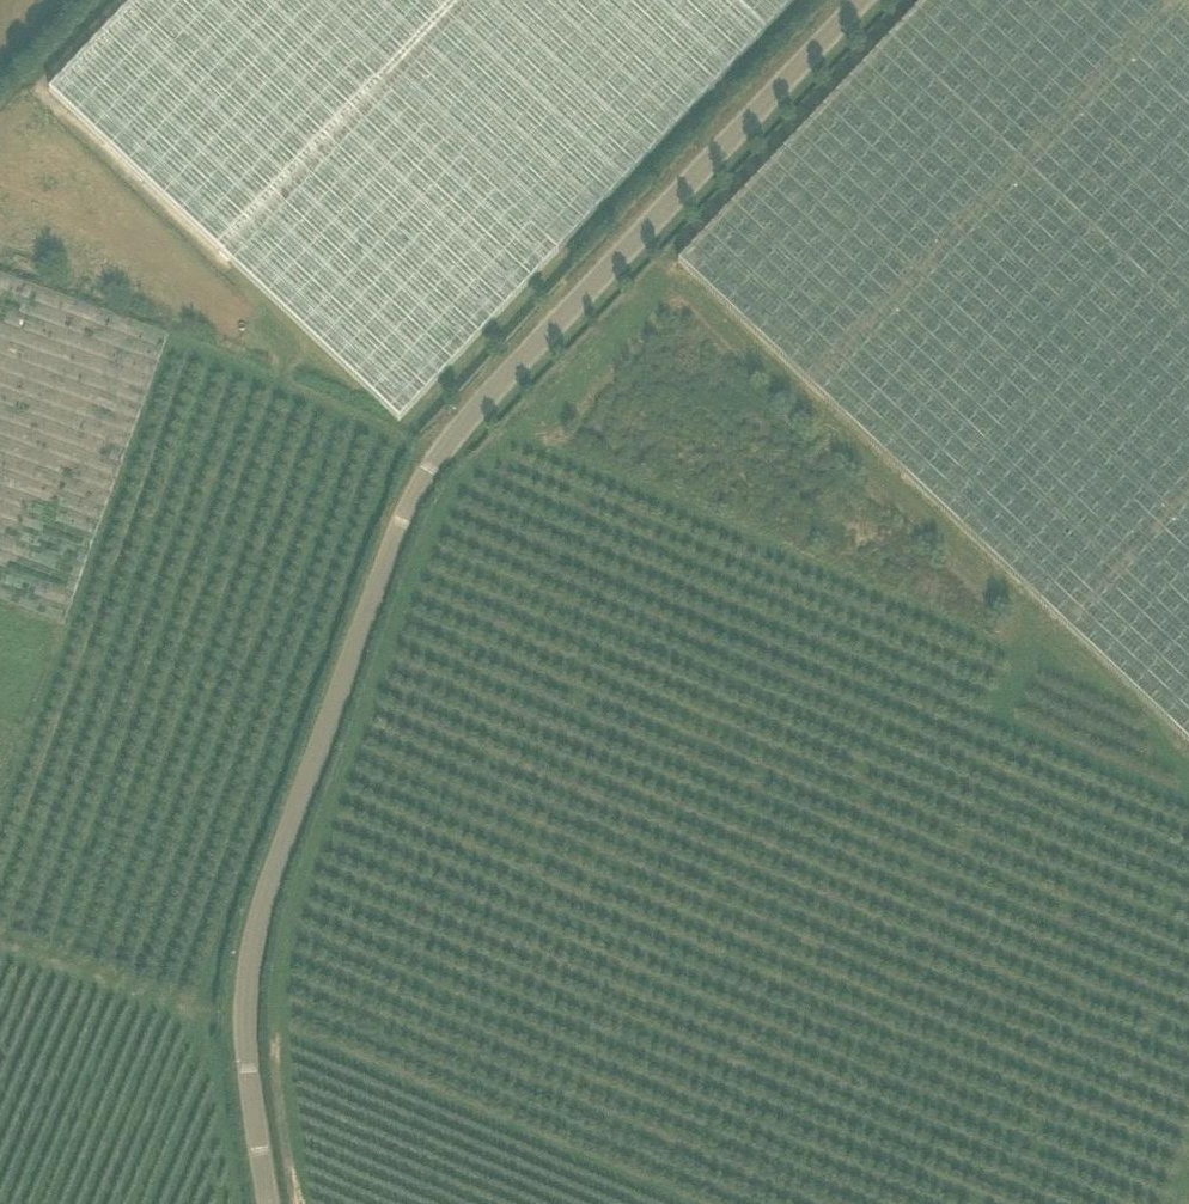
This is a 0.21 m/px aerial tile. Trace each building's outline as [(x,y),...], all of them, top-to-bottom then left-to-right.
[(53,93),(399,421),(557,251),(767,31),(796,0),(138,0),(53,93)] [(696,280),(1188,746),(1188,0),(927,0),(679,264),(696,280)]
